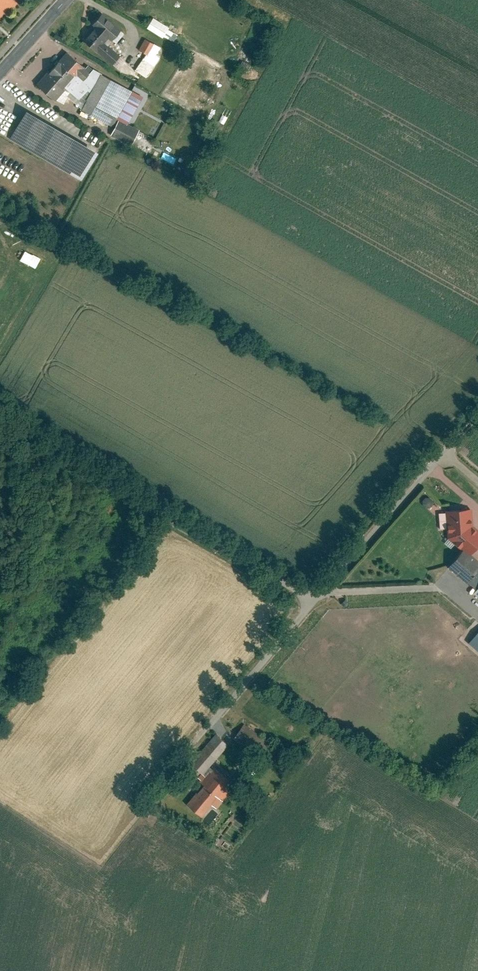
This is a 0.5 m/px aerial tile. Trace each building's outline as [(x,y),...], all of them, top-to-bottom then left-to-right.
[(4,13),(7,15),(21,0),(0,0),(0,17),(4,13)] [(83,39),(96,51),(104,42),(108,45),(113,40),(109,36),(117,27),(102,14),(94,24),(95,26),(83,39)] [(151,19),(146,28),(172,43),(178,33),(151,19)] [(160,58),(155,55),(159,47),(145,39),(139,50),(147,54),(136,71),(146,78),(160,58)] [(104,42),(96,51),(115,67),(121,59),(119,57),(120,56),(108,45),(104,42)] [(68,52),(39,85),(53,98),(64,86),(71,78),(74,74),(76,75),(83,80),(90,72),(68,52)] [(93,69),(90,72),(83,80),(94,90),(83,109),(82,110),(112,126),(116,118),(132,91),(93,69)] [(83,109),(94,90),(83,80),(76,75),(74,74),(71,78),(85,90),(78,98),(64,86),(53,98),(63,103),(68,96),(83,109)] [(71,78),(64,86),(78,98),(85,90),(71,78)] [(141,96),(132,91),(116,118),(120,120),(125,123),(141,96)] [(97,154),(26,113),(12,138),(82,179),(97,154)] [(125,123),(120,120),(111,134),(131,145),(139,131),(125,123)] [(28,263),(37,267),(40,258),(32,254),(28,263)] [(447,537),(470,555),(477,545),(477,531),(472,525),(471,509),(445,510),(447,537)] [(449,566),(469,583),(477,572),(477,564),(462,551),(449,566)] [(477,652),(477,629),(467,642),(477,652)] [(250,749),(260,738),(244,723),(234,734),(250,749)] [(228,744),(215,732),(189,762),(202,773),(228,744)] [(234,785),(215,768),(196,791),(194,789),(183,803),(200,816),(211,803),(216,807),(234,785)]
